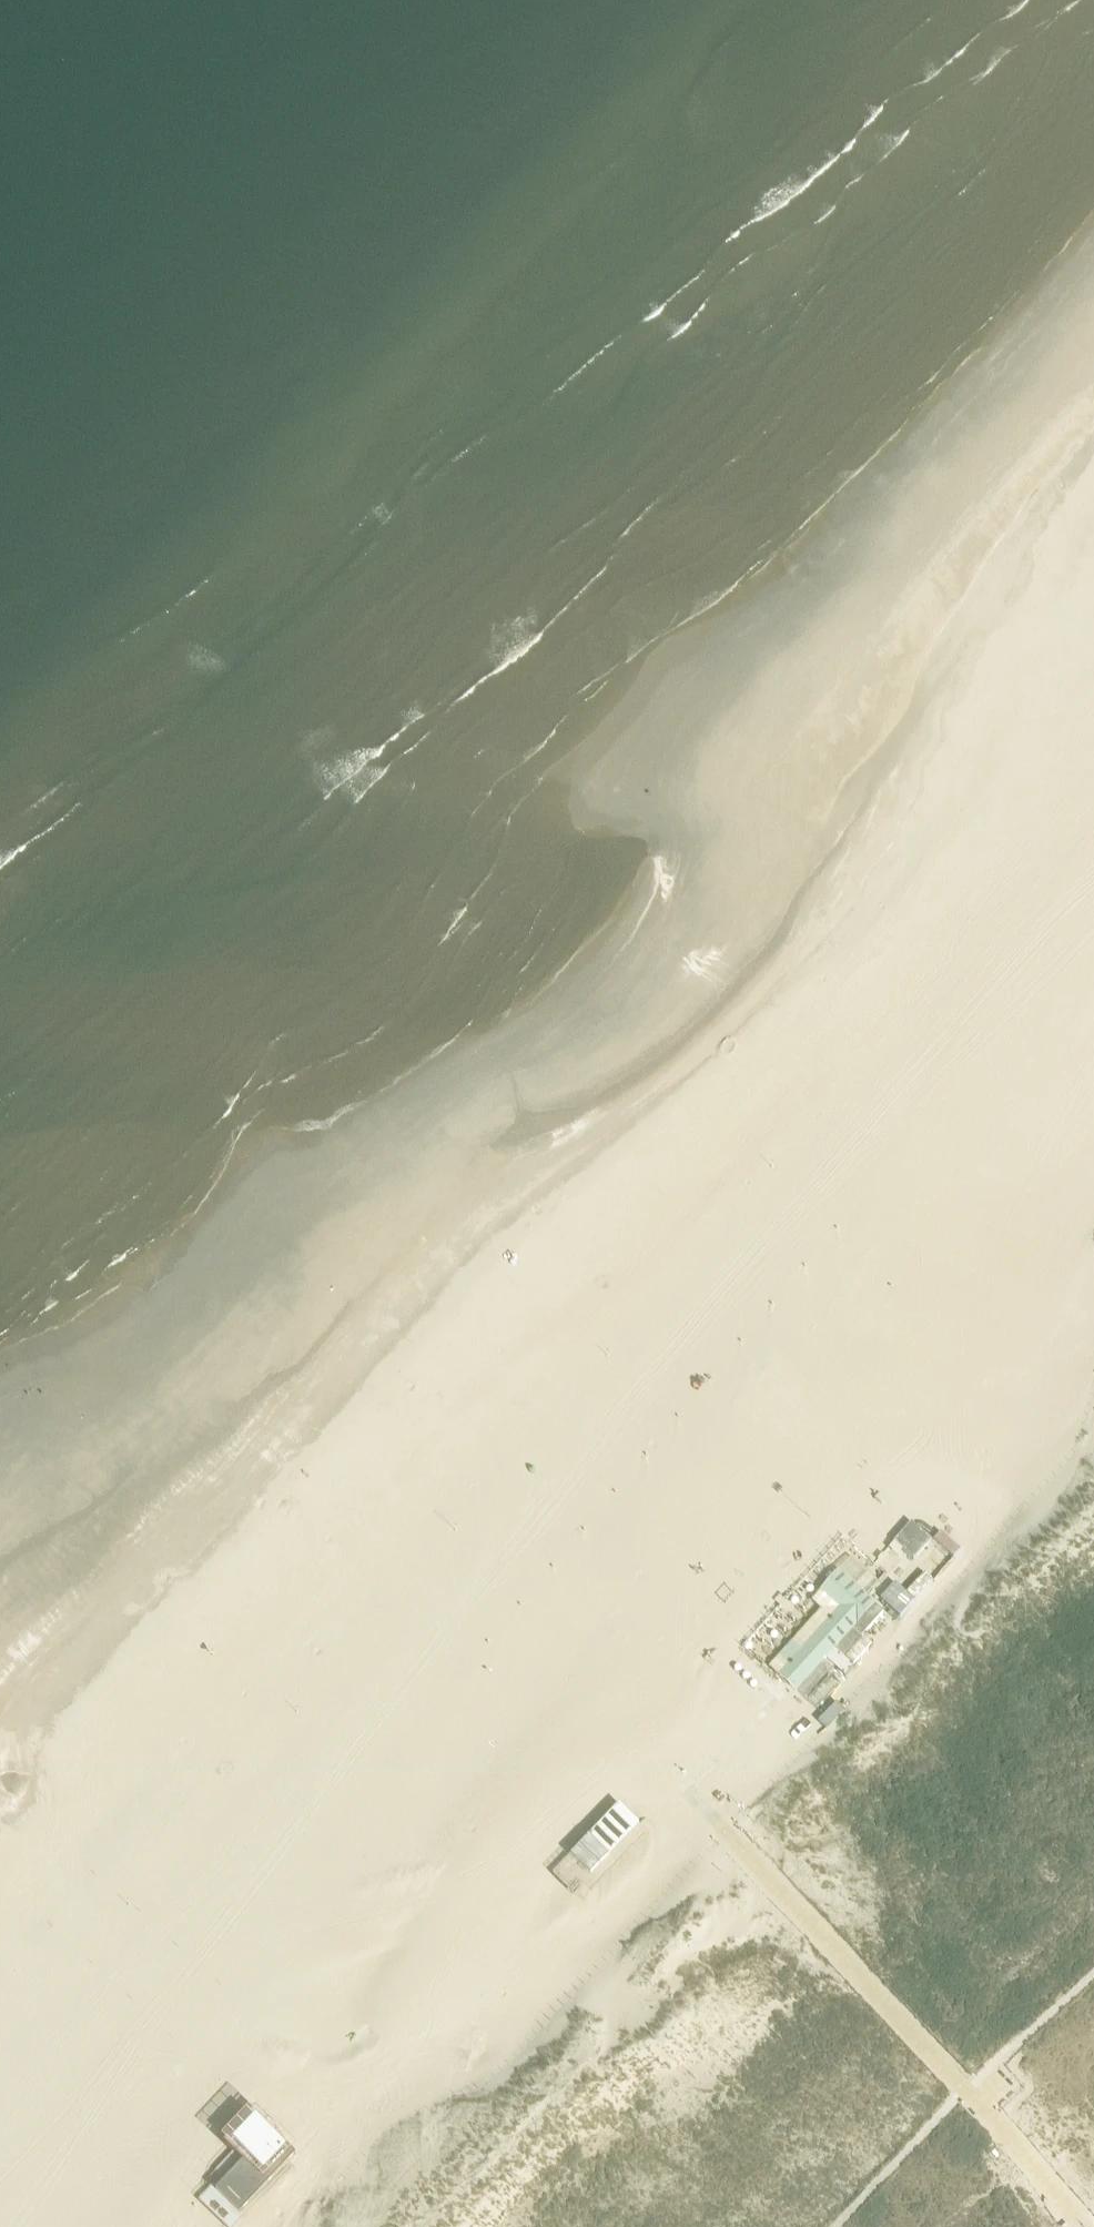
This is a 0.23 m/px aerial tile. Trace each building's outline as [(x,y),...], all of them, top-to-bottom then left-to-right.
[(956,1553),(963,1545),(945,1530),(938,1538),(956,1553)] [(765,1643),(832,1712),(820,1726),(835,1740),(913,1659),(899,1645),(883,1660),(875,1651),(897,1627),(901,1629),(908,1623),(885,1596),(895,1587),(921,1611),(949,1585),(929,1564),(903,1591),(878,1567),(871,1572),(853,1555),(765,1643)] [(659,1841),(640,1823),(590,1874),(610,1893),(659,1841)] [(259,2120),(239,2142),(251,2153),(218,2188),(243,2211),(299,2152),(274,2129),(271,2132),(259,2120)]
